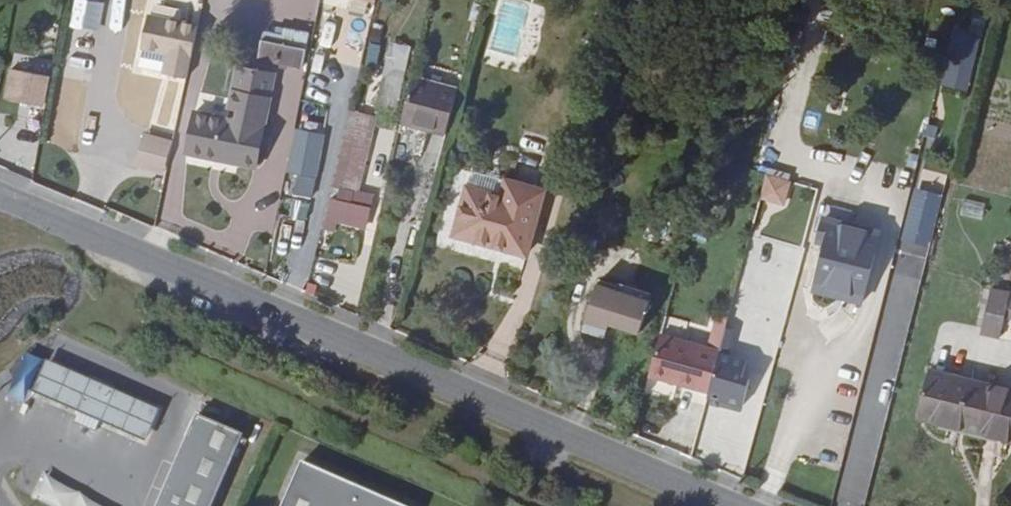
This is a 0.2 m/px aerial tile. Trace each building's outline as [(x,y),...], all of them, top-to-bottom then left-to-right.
[(537,57),(551,8),(526,2),(513,49),(537,57)] [(64,59),(97,63),(101,29),(68,25),(64,59)] [(200,37),(152,27),(146,57),(170,61),(166,83),(189,89),(200,37)] [(354,28),(350,47),(366,50),(370,32),(354,28)] [(287,56),(291,38),(272,33),(269,51),(287,56)] [(315,43),(291,38),(287,56),(311,61),(315,43)] [(386,40),(370,103),(395,109),(411,47),(386,40)] [(341,44),(336,64),(360,70),(366,50),(350,47),(341,44)] [(170,61),(146,57),(141,77),(166,83),(170,61)] [(959,74),(953,72),(951,82),(957,83),(959,96),(960,97),(962,88),(959,74)] [(24,91),(15,90),(13,101),(50,110),(56,82),(28,75),(24,91)] [(189,162),(202,165),(220,169),(221,164),(239,167),(238,172),(241,173),(258,177),(276,85),(258,81),(240,77),(231,117),(240,119),(238,129),(210,123),(198,120),(189,162)] [(957,83),(951,82),(945,103),(955,105),(957,106),(959,97),(959,96),(957,83)] [(448,145),(460,100),(419,88),(407,133),(448,145)] [(955,105),(945,103),(943,111),(953,114),(955,105)] [(347,111),(323,230),(334,233),(336,224),(365,230),(372,193),(359,191),(374,116),(347,111)] [(953,114),(943,111),(941,120),(951,123),(953,114)] [(287,173),(314,179),(323,136),(296,130),(287,173)] [(758,198),(782,208),(793,182),(768,172),(758,198)] [(963,199),(960,216),(982,220),(985,203),(963,199)] [(534,215),(519,265),(543,272),(562,205),(542,200),(538,216),(534,215)] [(492,258),(507,207),(500,205),(485,255),(492,258)] [(534,215),(507,207),(492,258),(519,265),(534,215)] [(821,217),(817,231),(858,243),(862,229),(821,217)] [(937,233),(925,230),(923,237),(933,239),(928,258),(930,258),(937,233)] [(816,243),(814,251),(831,256),(818,302),(867,317),(886,251),(858,243),(817,231),(813,243),(816,243)] [(923,237),(911,233),(904,258),(926,264),(928,258),(933,239),(923,237)] [(1003,249),(993,298),(1010,301),(1010,250),(1003,249)] [(598,284),(587,320),(609,326),(611,320),(641,329),(649,299),(598,284)] [(985,332),(992,298),(993,297),(986,296),(980,331),(985,332)] [(985,332),(1001,336),(1003,328),(1010,330),(1010,301),(993,298),(992,298),(985,332)] [(609,326),(587,320),(586,326),(607,333),(609,326)] [(727,345),(664,328),(654,366),(717,383),(718,381),(727,345)] [(718,381),(732,384),(733,380),(757,388),(762,372),(737,364),(744,341),(729,337),(727,345),(718,381)] [(47,351),(35,378),(79,397),(91,370),(47,351)] [(112,379),(91,370),(79,397),(100,407),(112,379)] [(144,426),(156,399),(112,379),(100,407),(144,426)] [(717,383),(715,393),(728,396),(732,384),(718,381),(717,383)] [(916,431),(962,441),(972,395),(926,386),(916,431)] [(972,395),(962,441),(1010,450),(1010,403),(972,395)] [(176,456),(155,505),(210,505),(223,475),(242,431),(195,411),(176,456)] [(285,505),(386,505),(306,465),(285,505)] [(48,505),(99,505),(45,475),(32,497),(48,505)]
